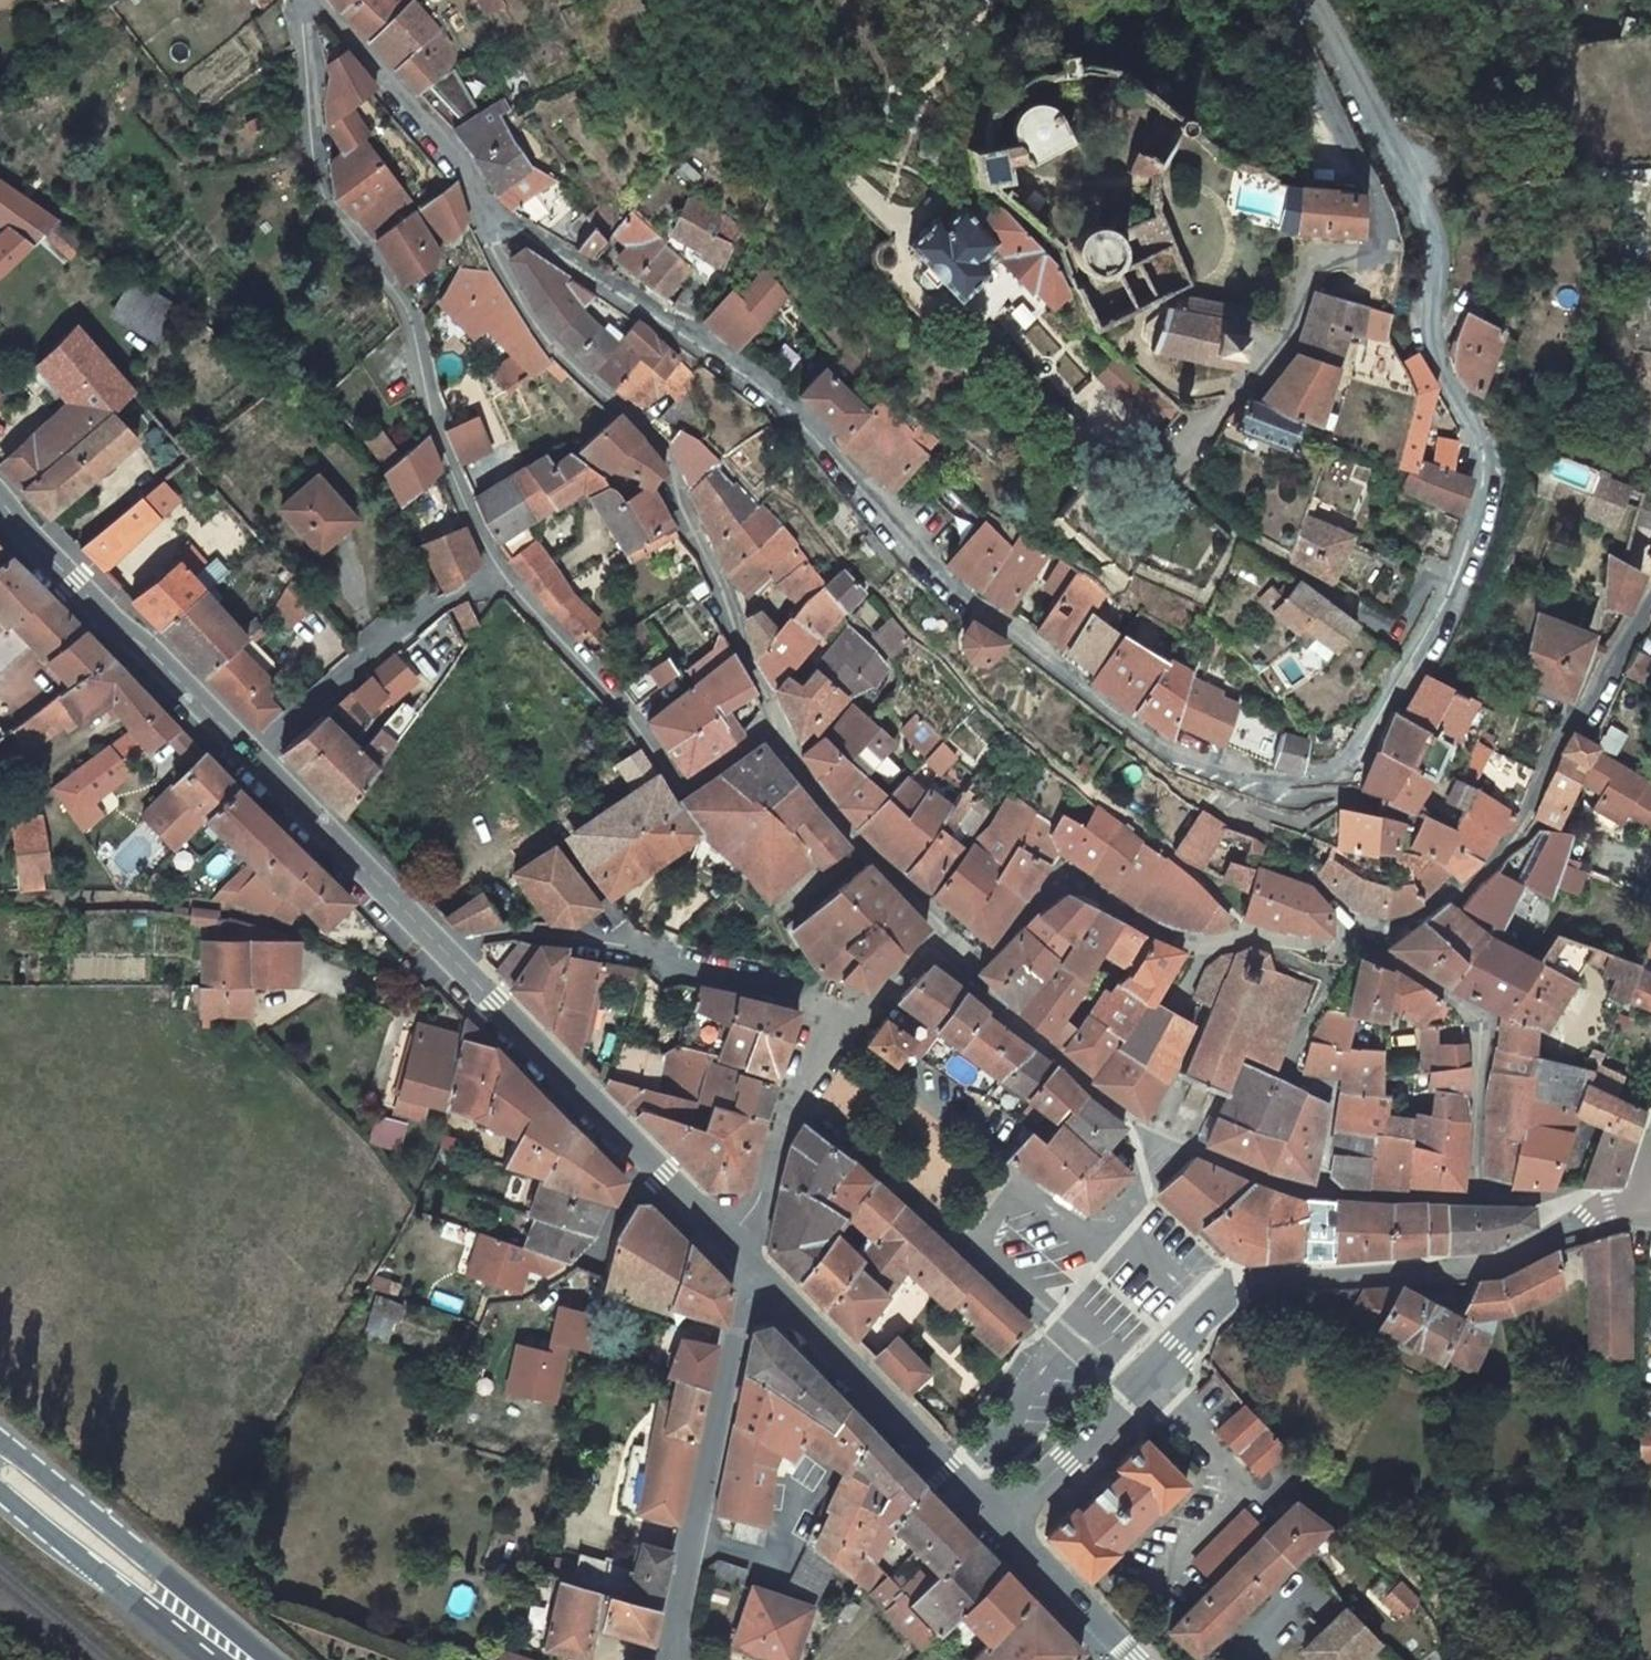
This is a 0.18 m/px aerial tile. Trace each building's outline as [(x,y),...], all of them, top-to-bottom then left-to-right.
[(342,12),(368,40),(411,0),(332,0),(342,12)] [(441,32),(426,16),(412,0),(411,0),(368,40),(394,68),(441,32)] [(487,12),(502,4),(500,0),(481,0),(487,12)] [(428,84),(453,65),(459,61),(441,32),(394,68),(417,92),(428,84)] [(346,53),(327,66),(337,94),(326,99),(325,100),(325,101),(328,124),(350,107),(376,88),(346,53)] [(453,65),(428,84),(464,123),(481,113),(453,65)] [(527,74),(506,85),(516,103),(537,92),(527,74)] [(593,260),(608,242),(606,241),(589,219),(561,185),(556,178),(555,179),(541,170),(535,167),(531,165),(530,165),(527,164),(509,139),(498,114),(508,108),(503,100),(481,113),(464,123),(452,130),(474,159),(495,191),(515,213),(518,215),(574,248),(575,250),(593,260)] [(1009,127),(1013,140),(1022,158),(1024,162),(1069,139),(1059,118),(1055,112),(1050,106),(1038,101),(1027,102),(1019,106),(1013,113),(1011,118),(1009,127)] [(350,107),(328,124),(344,152),(330,163),(334,199),(353,219),(355,217),(375,239),(413,211),(418,208),(362,139),(367,135),(350,107)] [(967,147),(971,184),(1008,179),(1005,161),(1022,158),(1013,140),(1011,140),(998,143),(985,145),(967,147)] [(1134,149),(1126,171),(1159,178),(1157,165),(1159,163),(1143,150),(1140,153),(1134,149)] [(60,223),(0,181),(0,225),(6,230),(0,236),(0,278),(45,236),(58,224),(60,223)] [(450,248),(468,220),(456,182),(418,208),(446,243),(446,244),(447,245),(448,247),(449,248),(450,248)] [(1297,197),(1295,223),(1294,238),(1303,239),(1303,233),(1335,234),(1361,236),(1362,193),(1360,193),(1358,190),(1333,187),(1298,185),(1297,197)] [(1286,195),(1281,219),(1295,223),(1297,197),(1286,195)] [(672,234),(704,254),(723,215),(691,198),(672,234)] [(1038,245),(1005,210),(996,204),(967,201),(964,207),(945,225),(937,217),(907,244),(927,265),(920,271),(922,272),(920,275),(918,281),(923,286),(929,285),(932,283),(933,285),(940,279),(959,299),(989,271),(978,260),(996,244),(1007,256),(1005,258),(1034,288),(1036,286),(1054,306),(1070,291),(1056,264),(1047,255),(1052,249),(1044,240),(1038,245)] [(600,204),(589,219),(606,241),(614,231),(620,224),(600,204)] [(439,253),(413,211),(375,239),(403,284),(433,265),(439,253)] [(637,279),(669,245),(631,211),(620,224),(614,231),(634,248),(619,265),(637,279)] [(1163,213),(1133,227),(1144,254),(1173,242),(1163,217),(1163,213)] [(693,275),(713,291),(725,267),(735,244),(746,229),(723,215),(704,254),(703,257),(700,262),(693,275)] [(1079,230),(1075,235),(1072,240),(1071,247),(1071,253),(1073,259),(1076,265),(1081,269),(1086,272),(1093,274),(1099,274),(1106,272),(1111,269),(1115,265),(1119,260),(1121,253),(1122,247),(1120,241),(1118,235),(1114,230),(1109,226),(1103,224),(1096,223),(1090,224),(1084,226),(1079,230)] [(82,245),(58,224),(45,236),(71,259),(82,245)] [(693,266),(669,245),(637,279),(664,299),(679,280),(693,266)] [(571,278),(525,248),(510,259),(535,308),(565,285),(564,284),(571,278)] [(551,363),(529,332),(513,306),(491,271),(460,268),(446,293),(440,303),(474,338),(485,327),(516,358),(495,372),(507,390),(551,363)] [(790,299),(765,271),(739,298),(730,290),(703,320),(736,347),(761,321),(761,319),(776,304),(784,312),(782,314),(799,332),(809,322),(790,299)] [(715,292),(713,291),(693,275),(673,307),(698,319),(715,292)] [(191,309),(137,278),(113,316),(158,340),(191,309)] [(595,294),(571,278),(564,284),(565,285),(535,308),(548,324),(556,333),(579,309),(580,310),(595,294)] [(1360,333),(1364,304),(1317,290),(1297,354),(1258,403),(1300,419),(1317,425),(1332,376),(1345,334),(1360,337),(1360,333)] [(1242,321),(1245,307),(1192,296),(1187,296),(1182,299),(1176,303),(1174,309),(1166,306),(1151,349),(1212,362),(1211,365),(1238,370),(1249,322),(1242,321)] [(1025,302),(1014,313),(1028,328),(1039,317),(1025,302)] [(1390,312),(1364,304),(1360,333),(1384,337),(1390,312)] [(592,322),(580,310),(579,309),(556,333),(572,350),(592,371),(617,342),(609,335),(602,330),(592,322)] [(1465,311),(1448,353),(1456,376),(1464,386),(1479,393),(1503,330),(1465,311)] [(644,325),(637,320),(623,336),(644,353),(641,355),(664,375),(678,358),(644,325)] [(91,428),(112,411),(134,392),(120,376),(97,350),(76,324),(36,364),(60,393),(72,407),(91,428)] [(605,326),(602,330),(609,335),(612,330),(605,326)] [(623,336),(617,342),(592,371),(614,389),(637,405),(664,375),(641,355),(644,353),(623,336)] [(678,358),(664,375),(676,383),(671,392),(678,401),(690,390),(692,388),(695,376),(678,358)] [(1117,359),(1101,376),(1147,417),(1163,400),(1117,359)] [(840,436),(868,411),(825,370),(799,395),(821,416),(838,435),(840,436)] [(664,375),(637,405),(643,408),(646,406),(665,385),(671,392),(676,383),(664,375)] [(690,390),(678,401),(661,418),(679,425),(683,425),(702,436),(703,437),(709,431),(690,390)] [(921,459),(926,454),(940,438),(920,420),(914,427),(883,399),(868,411),(840,436),(838,435),(837,436),(837,438),(837,440),(839,442),(840,443),(871,474),(873,472),(879,466),(891,477),(899,484),(903,479),(921,459)] [(1161,406),(1175,419),(1182,412),(1167,399),(1161,406)] [(1258,403),(1248,399),(1244,407),(1243,407),(1242,407),(1241,407),(1240,407),(1227,418),(1232,422),(1232,423),(1232,424),(1232,425),(1232,426),(1233,427),(1233,428),(1234,428),(1235,428),(1236,428),(1237,428),(1238,428),(1238,427),(1287,445),(1287,446),(1287,447),(1288,447),(1288,449),(1289,449),(1290,449),(1291,450),(1292,450),(1293,449),(1294,449),(1295,448),(1296,447),(1296,446),(1296,445),(1295,444),(1295,443),(1294,442),(1293,441),(1292,441),(1290,441),(1300,419),(1258,403)] [(54,460),(91,428),(72,407),(36,439),(54,460)] [(48,515),(137,438),(112,411),(91,428),(54,460),(21,488),(48,515)] [(610,469),(641,438),(619,415),(613,419),(578,448),(594,458),(610,469)] [(477,417),(445,431),(452,448),(459,463),(491,450),(477,417)] [(401,456),(381,429),(365,441),(387,466),(401,456)] [(691,487),(716,469),(721,464),(710,454),(701,442),(681,431),(671,443),(691,487)] [(430,447),(427,435),(402,457),(393,465),(388,469),(405,503),(441,472),(430,447)] [(666,469),(641,438),(610,469),(621,470),(654,480),(666,469)] [(21,488),(54,460),(36,439),(3,469),(21,488)] [(1432,465),(1452,472),(1458,441),(1437,439),(1432,465)] [(190,457),(197,451),(192,445),(185,451),(190,457)] [(486,525),(497,542),(522,525),(574,492),(583,486),(589,495),(624,478),(601,474),(596,471),(587,465),(570,453),(555,466),(546,454),(498,485),(475,499),(486,525)] [(1408,477),(1402,490),(1413,495),(1461,514),(1472,479),(1452,472),(1432,465),(1416,460),(1408,477)] [(879,466),(873,472),(887,482),(891,477),(879,466)] [(713,543),(759,504),(736,481),(731,484),(716,469),(691,487),(689,489),(713,543)] [(1600,471),(1584,512),(1613,525),(1630,487),(1617,483),(1608,480),(1610,475),(1600,471)] [(352,516),(316,476),(281,508),(319,551),(340,533),(337,530),(352,516)] [(624,478),(589,495),(591,499),(594,502),(602,512),(630,558),(653,546),(669,537),(676,533),(651,488),(652,487),(639,481),(639,482),(624,478)] [(144,498),(159,518),(179,500),(163,482),(144,498)] [(1029,497),(1035,490),(1025,483),(1022,491),(1029,497)] [(583,486),(574,492),(582,505),(591,499),(589,495),(583,486)] [(1413,495),(1402,490),(1396,503),(1406,506),(1413,495)] [(1643,493),(1636,523),(1650,527),(1650,497),(1643,493)] [(159,518),(144,498),(142,496),(80,547),(104,571),(159,518)] [(726,570),(781,526),(759,504),(713,543),(726,570)] [(1332,578),(1352,535),(1305,514),(1290,553),(1332,578)] [(1010,546),(986,522),(946,565),(979,588),(1010,546)] [(522,525),(497,542),(525,579),(549,562),(522,525)] [(806,560),(796,544),(787,532),(781,526),(726,570),(744,591),(753,583),(767,570),(777,581),(776,583),(777,584),(806,560)] [(464,527),(426,542),(452,591),(455,590),(481,565),(464,527)] [(1037,568),(1047,553),(1020,533),(1010,546),(979,588),(1007,608),(1030,577),(1037,568)] [(669,537),(653,546),(658,555),(674,547),(669,537)] [(161,630),(205,592),(229,572),(216,557),(207,564),(187,542),(182,547),(187,553),(178,561),(131,599),(161,630)] [(6,625),(49,594),(12,557),(0,544),(0,617),(6,625)] [(1037,568),(1030,577),(1057,597),(1076,570),(1047,552),(1047,553),(1037,568)] [(1642,574),(1609,556),(1604,605),(1625,614),(1642,574)] [(825,584),(806,560),(777,584),(778,585),(780,586),(781,585),(800,604),(823,586),(825,584)] [(568,593),(549,562),(525,579),(536,594),(554,581),(564,596),(568,593)] [(291,576),(285,568),(278,575),(287,583),(291,576)] [(865,590),(844,569),(825,584),(823,586),(844,611),(865,590)] [(778,585),(777,584),(776,583),(777,581),(767,570),(753,583),(766,597),(778,585)] [(1091,615),(1106,595),(1099,585),(1091,579),(1076,570),(1057,597),(1036,628),(1065,650),(1091,615)] [(316,604),(292,577),(281,596),(299,618),(316,604)] [(547,607),(549,610),(570,595),(568,593),(564,596),(554,581),(536,594),(547,607)] [(706,581),(692,590),(701,603),(714,594),(708,585),(706,581)] [(1336,650),(1357,625),(1335,609),(1318,596),(1298,581),(1289,590),(1283,597),(1277,590),(1271,584),(1256,597),(1270,612),(1289,629),(1303,643),(1313,633),(1336,650)] [(1283,584),(1277,590),(1283,597),(1289,590),(1283,584)] [(844,611),(823,586),(800,604),(790,616),(819,638),(844,611)] [(1379,590),(1375,596),(1384,601),(1387,595),(1379,590)] [(205,676),(237,647),(252,634),(262,624),(255,616),(239,629),(205,592),(161,630),(205,676)] [(27,640),(65,610),(49,594),(6,625),(0,630),(0,642),(5,647),(22,634),(27,640)] [(599,622),(570,595),(549,610),(562,625),(578,640),(599,622)] [(478,625),(467,601),(453,608),(468,638),(478,625)] [(65,610),(27,640),(31,644),(47,660),(85,631),(65,610)] [(754,657),(776,632),(760,610),(746,616),(748,631),(754,657)] [(1527,647),(1523,681),(1567,699),(1580,669),(1590,635),(1536,614),(1527,647)] [(1065,650),(1093,672),(1120,636),(1091,615),(1065,650)] [(788,674),(819,638),(790,616),(776,632),(754,657),(774,689),(788,674)] [(893,656),(911,639),(895,620),(876,636),(893,656)] [(964,653),(965,655),(967,657),(971,659),(973,660),(976,661),(979,662),(984,661),(986,661),(989,659),(993,656),(1006,641),(972,620),(967,628),(963,634),(961,636),(960,640),(960,642),(961,646),(962,650),(964,653)] [(267,630),(262,624),(252,634),(256,639),(267,630)] [(816,667),(849,696),(874,685),(888,665),(874,649),(857,633),(849,625),(831,646),(814,666),(816,667)] [(1135,636),(1125,629),(1120,636),(1093,672),(1087,679),(1131,713),(1133,710),(1163,661),(1132,642),(1135,636)] [(85,631),(47,660),(70,684),(108,655),(85,631)] [(718,647),(687,671),(696,683),(734,653),(722,633),(718,647)] [(31,644),(27,640),(22,634),(5,647),(0,650),(0,672),(31,644)] [(267,677),(237,647),(205,676),(261,733),(270,724),(264,717),(276,706),(267,697),(269,694),(269,692),(270,689),(270,687),(269,683),(265,679),(267,677)] [(1640,683),(1650,660),(1650,659),(1635,651),(1623,676),(1640,683)] [(734,653),(696,683),(688,689),(686,692),(648,722),(666,748),(716,712),(712,706),(740,689),(745,697),(754,692),(734,653)] [(70,684),(10,730),(20,743),(27,753),(29,751),(28,749),(51,732),(47,726),(60,717),(64,722),(69,728),(78,722),(78,723),(110,700),(130,728),(158,706),(108,655),(70,684)] [(370,676),(393,703),(415,680),(394,655),(370,676)] [(667,657),(624,686),(637,703),(677,672),(667,657)] [(1175,721),(1189,678),(1191,672),(1166,658),(1163,661),(1133,710),(1169,736),(1170,735),(1175,721)] [(800,684),(788,674),(774,689),(798,738),(824,710),(829,715),(849,696),(816,667),(800,684)] [(354,746),(393,703),(370,676),(281,752),(314,786),(354,746)] [(1404,717),(1447,741),(1453,731),(1454,732),(1473,701),(1425,677),(1416,691),(1418,693),(1404,717)] [(1223,692),(1189,678),(1175,721),(1223,743),(1239,705),(1222,698),(1223,692)] [(722,707),(724,708),(745,697),(740,689),(712,706),(716,712),(722,707)] [(158,706),(130,728),(106,748),(52,786),(67,809),(80,800),(86,806),(91,803),(128,772),(124,767),(163,735),(176,725),(158,706)] [(276,706),(264,717),(270,724),(282,713),(276,706)] [(415,706),(410,712),(416,717),(421,710),(415,706)] [(402,735),(416,717),(410,712),(404,707),(362,754),(354,746),(314,786),(343,816),(379,767),(402,735)] [(716,712),(666,748),(684,772),(686,772),(735,740),(741,733),(724,708),(722,707),(716,712)] [(835,729),(828,738),(841,754),(816,776),(836,801),(894,742),(872,719),(865,714),(862,711),(859,710),(857,710),(854,711),(852,712),(849,714),(846,717),(835,729)] [(1406,766),(1430,777),(1437,763),(1447,741),(1404,717),(1392,711),(1380,738),(1376,751),(1406,766)] [(904,729),(929,756),(942,742),(945,739),(917,715),(904,729)] [(60,717),(47,726),(51,732),(64,722),(60,717)] [(10,730),(6,724),(0,727),(0,738),(10,730)] [(204,754),(176,725),(163,735),(192,765),(204,754)] [(1599,749),(1614,758),(1626,736),(1611,727),(1599,749)] [(1282,733),(1271,763),(1274,765),(1302,770),(1303,766),(1302,765),(1308,742),(1307,741),(1307,740),(1306,739),(1305,739),(1282,733)] [(1586,765),(1597,747),(1574,734),(1563,752),(1546,790),(1536,816),(1547,822),(1560,827),(1565,812),(1571,798),(1567,796),(1576,780),(1581,772),(1584,764),(1586,765)] [(945,739),(942,742),(956,757),(963,751),(948,736),(945,739)] [(813,746),(802,754),(816,776),(841,754),(828,738),(826,739),(823,745),(818,739),(816,742),(813,746)] [(956,757),(942,742),(929,756),(926,760),(939,774),(940,773),(954,759),(956,757)] [(27,753),(20,743),(15,747),(22,757),(27,753)] [(1493,751),(1475,743),(1460,780),(1474,787),(1493,751)] [(675,806),(701,832),(718,847),(794,784),(762,745),(743,758),(721,774),(675,806)] [(1614,758),(1599,749),(1597,747),(1586,765),(1584,764),(1581,772),(1606,786),(1602,794),(1594,808),(1621,822),(1626,812),(1650,826),(1650,780),(1614,758)] [(581,860),(588,870),(675,806),(674,803),(640,750),(620,762),(637,790),(612,807),(573,834),(588,855),(581,860)] [(1406,766),(1376,751),(1359,788),(1386,796),(1406,766)] [(205,818),(236,786),(204,754),(192,765),(172,786),(205,818)] [(1437,763),(1430,777),(1437,780),(1443,766),(1437,763)] [(1428,782),(1430,777),(1406,766),(1386,796),(1407,806),(1428,782)] [(1581,772),(1576,780),(1602,794),(1606,786),(1581,772)] [(907,819),(929,789),(911,774),(887,797),(858,827),(877,848),(880,850),(907,819)] [(858,827),(887,797),(866,776),(839,806),(858,827)] [(1460,780),(1455,778),(1445,801),(1463,809),(1473,789),(1474,787),(1460,780)] [(794,784),(718,847),(747,872),(768,900),(815,860),(821,868),(846,850),(849,847),(826,822),(810,803),(794,784)] [(173,850),(205,818),(172,786),(141,816),(173,850)] [(236,786),(205,818),(249,862),(223,888),(214,898),(215,900),(229,901),(229,900),(270,913),(310,860),(236,786)] [(952,808),(929,789),(907,819),(880,850),(882,851),(904,870),(918,855),(952,808)] [(1517,815),(1473,789),(1463,809),(1454,828),(1447,840),(1480,860),(1498,833),(1506,827),(1509,828),(1517,815)] [(964,792),(952,808),(918,855),(904,870),(927,889),(952,857),(974,828),(989,811),(964,792)] [(1049,831),(1053,826),(1011,793),(990,823),(988,829),(971,840),(1004,866),(996,877),(1023,897),(1048,865),(1058,850),(1049,831)] [(101,815),(91,803),(86,806),(80,800),(67,809),(80,830),(101,815)] [(609,897),(701,832),(675,806),(588,870),(609,897)] [(1091,872),(1121,824),(1096,806),(1084,826),(1061,813),(1053,826),(1049,831),(1058,850),(1091,872)] [(1336,848),(1350,852),(1351,847),(1371,851),(1375,814),(1373,813),(1374,807),(1365,806),(1363,811),(1355,808),(1338,810),(1336,848)] [(1415,825),(1421,811),(1414,809),(1405,822),(1415,825)] [(1436,860),(1447,840),(1454,828),(1421,811),(1415,825),(1405,822),(1375,814),(1371,851),(1390,852),(1393,852),(1395,845),(1407,848),(1408,846),(1429,856),(1436,860)] [(1197,817),(1173,848),(1182,855),(1200,865),(1225,827),(1222,826),(1222,825),(1197,817)] [(19,875),(40,872),(37,854),(47,852),(43,818),(12,822),(19,875)] [(1111,887),(1142,841),(1121,824),(1091,872),(1111,887)] [(1552,900),(1557,886),(1565,864),(1573,835),(1539,830),(1524,845),(1515,851),(1511,853),(1505,859),(1499,868),(1496,870),(1524,885),(1552,900)] [(1249,848),(1249,850),(1250,853),(1262,854),(1264,845),(1253,837),(1249,848)] [(1004,866),(971,840),(969,844),(954,864),(931,893),(965,922),(996,877),(1004,866)] [(1480,860),(1447,840),(1436,860),(1429,856),(1419,870),(1413,868),(1412,881),(1422,899),(1450,872),(1458,880),(1480,860)] [(1140,908),(1166,858),(1142,841),(1111,887),(1140,908)] [(1389,884),(1386,884),(1378,913),(1381,913),(1390,912),(1405,909),(1409,907),(1422,899),(1412,881),(1413,868),(1419,870),(1429,856),(1408,846),(1407,848),(1395,845),(1393,852),(1390,852),(1389,884)] [(599,907),(557,852),(553,847),(512,874),(551,924),(573,926),(599,907)] [(40,872),(19,875),(21,889),(52,887),(47,852),(37,854),(40,872)] [(1330,857),(1317,875),(1325,882),(1334,892),(1353,906),(1356,907),(1378,913),(1386,884),(1361,877),(1330,857)] [(1190,877),(1166,858),(1140,908),(1158,918),(1172,925),(1192,930),(1213,929),(1223,927),(1228,925),(1229,922),(1229,920),(1229,918),(1229,916),(1215,901),(1211,898),(1190,877)] [(310,860),(270,913),(280,918),(295,899),(301,905),(323,927),(351,901),(310,860)] [(1221,879),(1249,892),(1255,870),(1231,862),(1221,879)] [(836,890),(869,920),(902,951),(911,942),(927,926),(867,863),(836,890)] [(1586,871),(1565,864),(1557,886),(1578,894),(1586,871)] [(1249,892),(1241,915),(1257,922),(1271,926),(1287,931),(1328,932),(1330,910),(1309,887),(1256,869),(1255,870),(1249,892)] [(1444,985),(1501,1013),(1536,962),(1496,941),(1524,885),(1496,870),(1488,878),(1483,881),(1461,906),(1493,926),(1486,936),(1465,960),(1444,985)] [(1023,897),(996,877),(965,922),(988,941),(1023,897)] [(145,886),(142,878),(136,881),(140,888),(145,886)] [(791,929),(822,971),(840,977),(855,959),(841,946),(869,920),(836,890),(791,929)] [(482,893),(445,919),(455,930),(502,924),(482,893)] [(1039,914),(1073,940),(1094,908),(1069,896),(1067,896),(1066,896),(1064,897),(1039,914)] [(295,899),(280,918),(292,924),(301,905),(295,899)] [(1465,960),(1486,936),(1456,911),(1447,903),(1423,920),(1465,960)] [(220,911),(193,908),(191,924),(218,926),(218,919),(219,919),(220,911)] [(1063,959),(1059,963),(1086,982),(1092,972),(1096,966),(1104,952),(1130,969),(1150,937),(1140,931),(1131,926),(1122,922),(1120,920),(1097,908),(1063,959)] [(1035,941),(1057,962),(1073,940),(1039,914),(1038,912),(1021,928),(1035,941)] [(203,939),(202,985),(249,985),(268,985),(295,986),(299,946),(286,939),(262,939),(263,928),(230,919),(219,919),(218,919),(218,926),(218,939),(203,939)] [(855,959),(840,977),(864,987),(902,951),(869,920),(841,946),(855,959)] [(1444,985),(1465,960),(1423,920),(1386,947),(1444,985)] [(994,988),(1035,941),(1021,928),(979,971),(980,974),(994,988)] [(1534,1030),(1542,1018),(1568,978),(1575,982),(1596,948),(1556,933),(1536,962),(1501,1013),(1497,1046),(1532,1054),(1534,1030)] [(1640,964),(1638,970),(1647,974),(1650,964),(1650,935),(1640,964)] [(1127,974),(1120,980),(1143,997),(1146,999),(1149,1001),(1156,991),(1182,951),(1150,937),(1130,969),(1127,974)] [(521,941),(497,973),(512,988),(540,946),(521,941)] [(994,988),(1017,1008),(1057,962),(1035,941),(994,988)] [(569,949),(540,946),(512,988),(551,1028),(567,958),(569,949)] [(1272,970),(1268,954),(1252,946),(1234,954),(1222,956),(1204,970),(1193,997),(1212,1004),(1181,1073),(1225,1092),(1241,1052),(1273,1066),(1309,984),(1272,970)] [(1608,992),(1627,1001),(1638,970),(1640,964),(1611,954),(1602,974),(1614,978),(1608,992)] [(1330,1010),(1354,1015),(1381,1020),(1385,1003),(1393,970),(1359,957),(1353,980),(1348,998),(1339,995),(1330,1010)] [(594,978),(598,963),(592,961),(567,958),(551,1028),(577,1055),(594,978)] [(406,959),(397,969),(406,973),(415,968),(406,959)] [(631,990),(637,969),(598,963),(594,978),(631,990)] [(1086,982),(1059,963),(1018,1012),(1050,1037),(1063,1018),(1075,1000),(1086,982)] [(645,971),(637,969),(631,990),(639,992),(645,971)] [(936,1029),(962,991),(951,980),(935,969),(927,972),(925,971),(901,996),(913,1004),(908,1010),(926,1022),(936,1029)] [(1393,970),(1385,1003),(1397,1010),(1399,1008),(1414,1022),(1416,1026),(1418,1027),(1419,1027),(1420,1027),(1425,1027),(1438,1028),(1441,1028),(1441,1025),(1448,1005),(1431,995),(1423,989),(1393,970)] [(1650,1012),(1650,976),(1647,974),(1638,970),(1627,1001),(1650,1012)] [(1086,982),(1075,1000),(1080,1003),(1089,990),(1088,989),(1097,976),(1092,972),(1086,982)] [(1344,977),(1339,995),(1348,998),(1353,980),(1344,977)] [(1568,978),(1542,1018),(1550,1023),(1575,982),(1568,978)] [(1062,1049),(1090,1073),(1120,1031),(1143,997),(1120,980),(1117,984),(1112,992),(1108,996),(1103,1003),(1103,1004),(1094,1015),(1090,1015),(1088,1014),(1087,1014),(1078,1029),(1062,1049)] [(202,985),(192,985),(192,1010),(202,1010),(202,985)] [(249,985),(202,985),(202,1010),(202,1014),(224,1014),(249,1014),(249,985)] [(741,996),(698,987),(691,1009),(725,1024),(730,1020),(788,1040),(798,1010),(741,996)] [(958,1046),(983,1014),(986,1011),(962,991),(936,1029),(958,1046)] [(1104,993),(1087,1014),(1088,1014),(1090,1015),(1094,1015),(1103,1004),(1103,1003),(1108,996),(1104,993)] [(1149,1001),(1146,999),(1115,1046),(1165,1079),(1193,1025),(1149,1001)] [(725,1024),(691,1009),(677,1048),(711,1057),(711,1055),(776,1076),(788,1040),(730,1020),(725,1024)] [(1354,1015),(1330,1010),(1311,1041),(1342,1049),(1354,1015)] [(224,1014),(202,1014),(202,1025),(224,1025),(224,1014)] [(1001,1078),(1032,1050),(983,1014),(958,1046),(1001,1078)] [(465,1018),(459,1035),(446,1107),(485,1121),(516,1136),(502,1165),(540,1177),(569,1123),(465,1018)] [(906,1048),(913,1039),(884,1018),(866,1042),(895,1063),(906,1048)] [(1063,1018),(1050,1037),(1062,1049),(1078,1029),(1063,1018)] [(936,1029),(926,1022),(913,1039),(906,1048),(916,1055),(936,1029)] [(426,1102),(446,1107),(459,1035),(418,1024),(395,1111),(422,1118),(426,1102)] [(1438,1028),(1425,1027),(1423,1073),(1435,1072),(1435,1070),(1435,1047),(1437,1047),(1438,1028)] [(1342,1049),(1311,1041),(1302,1071),(1334,1076),(1341,1076),(1344,1076),(1342,1091),(1382,1091),(1382,1079),(1383,1051),(1351,1051),(1342,1049)] [(658,1090),(665,1056),(624,1044),(618,1068),(615,1078),(658,1090)] [(1435,1047),(1435,1070),(1468,1064),(1465,1044),(1437,1047),(1435,1047)] [(1165,1079),(1115,1046),(1091,1080),(1142,1117),(1165,1079)] [(1549,1186),(1576,1113),(1605,1126),(1610,1128),(1600,1156),(1595,1154),(1583,1185),(1619,1185),(1644,1111),(1587,1084),(1595,1071),(1532,1054),(1497,1046),(1492,1071),(1530,1075),(1512,1179),(1511,1184),(1549,1186)] [(665,1056),(658,1090),(695,1100),(709,1061),(711,1057),(677,1048),(665,1056)] [(1027,1097),(1058,1069),(1032,1050),(1001,1078),(1027,1097)] [(1588,1059),(1599,1062),(1603,1054),(1592,1050),(1588,1059)] [(709,1061),(695,1100),(717,1106),(763,1119),(774,1083),(709,1061)] [(608,1076),(615,1078),(618,1068),(606,1063),(602,1074),(608,1076)] [(1217,1116),(1253,1128),(1275,1076),(1243,1063),(1217,1116)] [(1468,1064),(1435,1070),(1435,1072),(1433,1088),(1439,1089),(1463,1092),(1469,1087),(1469,1067),(1468,1064)] [(1072,1112),(1084,1095),(1058,1069),(1027,1097),(1053,1117),(1059,1122),(1063,1118),(1060,1116),(1067,1108),(1072,1112)] [(1530,1075),(1492,1071),(1487,1094),(1484,1172),(1512,1179),(1530,1075)] [(695,1100),(658,1090),(615,1078),(608,1076),(604,1084),(635,1114),(640,1108),(688,1123),(695,1100)] [(1279,1137),(1267,1169),(1270,1171),(1312,1180),(1326,1119),(1327,1103),(1327,1102),(1303,1091),(1288,1082),(1275,1076),(1253,1128),(1279,1137)] [(1463,1092),(1439,1089),(1435,1115),(1447,1116),(1468,1118),(1462,1095),(1463,1092)] [(1336,1129),(1373,1135),(1387,1114),(1390,1093),(1382,1091),(1342,1091),(1336,1129)] [(1101,1148),(1104,1149),(1124,1126),(1084,1095),(1072,1112),(1067,1108),(1060,1116),(1063,1118),(1059,1122),(1058,1124),(1101,1148)] [(717,1106),(711,1130),(710,1134),(709,1149),(719,1151),(717,1187),(746,1187),(763,1119),(717,1106)] [(711,1130),(688,1123),(640,1108),(635,1114),(707,1187),(717,1187),(719,1151),(709,1149),(710,1134),(711,1130)] [(1435,1115),(1416,1113),(1414,1144),(1442,1151),(1447,1116),(1435,1115)] [(1387,1114),(1373,1135),(1368,1184),(1385,1180),(1400,1181),(1406,1184),(1406,1183),(1411,1144),(1413,1118),(1387,1114)] [(1253,1128),(1217,1116),(1205,1144),(1267,1169),(1279,1137),(1253,1128)] [(1447,1116),(1442,1151),(1437,1185),(1462,1187),(1465,1145),(1465,1139),(1468,1118),(1447,1116)] [(376,1117),(369,1141),(400,1150),(407,1126),(376,1117)] [(1053,1117),(1045,1126),(1052,1132),(1058,1124),(1059,1122),(1053,1117)] [(540,1179),(574,1189),(594,1149),(569,1123),(540,1177),(540,1179)] [(803,1123),(795,1136),(802,1140),(810,1129),(803,1123)] [(1057,1192),(1101,1148),(1058,1124),(1052,1132),(1045,1126),(1043,1124),(1035,1133),(1030,1129),(1028,1131),(1023,1138),(1005,1158),(1057,1192)] [(1610,1128),(1605,1126),(1595,1154),(1600,1156),(1610,1128)] [(797,1279),(874,1181),(851,1159),(810,1129),(802,1140),(795,1136),(790,1144),(786,1159),(783,1170),(780,1182),(773,1219),(767,1249),(797,1279)] [(1373,1135),(1336,1129),(1329,1171),(1341,1182),(1368,1184),(1373,1135)] [(443,1134),(441,1145),(464,1153),(466,1141),(443,1134)] [(1411,1144),(1406,1183),(1437,1185),(1442,1151),(1414,1144),(1411,1144)] [(1101,1148),(1057,1192),(1088,1211),(1097,1203),(1109,1192),(1130,1173),(1104,1149),(1101,1148)] [(594,1149),(574,1189),(605,1198),(605,1200),(612,1202),(624,1180),(594,1149)] [(1301,1256),(1303,1199),(1267,1188),(1255,1183),(1245,1180),(1233,1174),(1193,1157),(1159,1190),(1171,1200),(1165,1206),(1185,1225),(1192,1217),(1201,1225),(1228,1254),(1245,1261),(1301,1256)] [(574,1189),(540,1179),(528,1214),(536,1217),(594,1236),(595,1234),(598,1230),(591,1226),(605,1200),(605,1198),(574,1189)] [(879,1229),(882,1231),(901,1206),(874,1181),(797,1279),(825,1308),(861,1260),(846,1245),(862,1228),(869,1236),(874,1231),(875,1233),(879,1229)] [(1332,1257),(1334,1202),(1303,1199),(1301,1256),(1301,1257),(1332,1257)] [(1390,1253),(1390,1205),(1334,1202),(1332,1257),(1363,1253),(1364,1255),(1383,1255),(1390,1254),(1390,1253)] [(667,1310),(687,1244),(648,1204),(634,1205),(614,1236),(604,1278),(602,1290),(667,1310)] [(1446,1250),(1445,1206),(1390,1205),(1390,1253),(1424,1250),(1446,1250)] [(987,1343),(1006,1359),(1029,1324),(901,1206),(882,1231),(861,1260),(825,1308),(852,1336),(905,1268),(949,1308),(953,1302),(993,1337),(987,1343)] [(1532,1207),(1445,1206),(1446,1250),(1448,1250),(1491,1248),(1533,1226),(1532,1207)] [(536,1217),(523,1246),(566,1263),(594,1236),(536,1217)] [(1192,1217),(1185,1225),(1193,1232),(1201,1225),(1192,1217)] [(1587,1241),(1588,1293),(1630,1293),(1630,1263),(1626,1232),(1619,1232),(1587,1241)] [(523,1246),(483,1233),(467,1275),(517,1294),(526,1270),(546,1277),(566,1263),(523,1246)] [(1647,1251),(1648,1240),(1632,1238),(1631,1249),(1647,1251)] [(687,1244),(667,1310),(669,1311),(671,1305),(693,1312),(691,1317),(699,1320),(701,1315),(724,1322),(730,1287),(687,1244)] [(1497,1279),(1508,1312),(1512,1311),(1539,1298),(1562,1286),(1557,1250),(1522,1268),(1500,1279),(1497,1279)] [(384,1261),(368,1287),(389,1294),(396,1264),(384,1261)] [(1508,1312),(1497,1279),(1476,1280),(1458,1317),(1490,1315),(1508,1312)] [(1408,1343),(1432,1302),(1402,1285),(1401,1288),(1363,1290),(1350,1313),(1384,1330),(1408,1343)] [(1588,1317),(1629,1316),(1630,1293),(1588,1293),(1588,1317)] [(366,1337),(387,1345),(394,1323),(391,1322),(398,1301),(382,1296),(366,1337)] [(404,1303),(398,1301),(391,1322),(394,1323),(398,1324),(404,1303)] [(1490,1315),(1458,1317),(1432,1302),(1408,1343),(1439,1360),(1442,1355),(1467,1367),(1470,1366),(1483,1341),(1490,1315)] [(693,1312),(671,1305),(669,1311),(691,1317),(693,1312)] [(595,1321),(558,1312),(551,1342),(588,1349),(595,1321)] [(1589,1355),(1629,1355),(1629,1316),(1588,1317),(1589,1355)] [(745,1374),(795,1406),(812,1370),(767,1326),(754,1330),(745,1374)] [(896,1337),(873,1357),(906,1392),(929,1371),(896,1337)] [(694,1354),(712,1360),(715,1348),(683,1340),(677,1355),(693,1360),(694,1354)] [(677,1355),(669,1376),(676,1378),(707,1388),(712,1360),(694,1354),(693,1360),(677,1355)] [(795,1406),(830,1430),(846,1405),(812,1370),(795,1406)] [(795,1406),(745,1374),(716,1515),(724,1530),(724,1538),(764,1544),(767,1528),(773,1474),(773,1470),(782,1451),(793,1458),(803,1440),(845,1470),(783,1598),(810,1607),(813,1608),(834,1565),(849,1577),(866,1591),(881,1572),(875,1565),(861,1551),(880,1513),(878,1511),(886,1494),(853,1459),(859,1450),(830,1430),(795,1406)] [(650,1450),(634,1447),(620,1508),(656,1518),(678,1523),(707,1388),(676,1378),(672,1403),(662,1453),(650,1450)] [(660,1400),(650,1450),(662,1453),(672,1403),(660,1400)] [(878,1511),(880,1513),(889,1524),(922,1484),(897,1458),(895,1456),(846,1405),(830,1430),(859,1450),(853,1459),(886,1494),(878,1511)] [(1235,1449),(1260,1475),(1275,1459),(1286,1449),(1245,1405),(1217,1432),(1235,1449)] [(954,1418),(944,1431),(951,1437),(954,1438),(963,1424),(954,1418)] [(1639,1426),(1640,1461),(1650,1462),(1650,1427),(1639,1426)] [(1158,1511),(1187,1483),(1145,1439),(1116,1467),(1120,1471),(1078,1512),(1074,1507),(1045,1535),(1088,1579),(1116,1551),(1114,1549),(1156,1509),(1158,1511)] [(793,1458),(782,1451),(773,1470),(773,1474),(783,1475),(793,1458)] [(889,1524),(880,1513),(861,1551),(875,1565),(894,1528),(934,1571),(924,1580),(918,1574),(905,1586),(900,1591),(901,1592),(911,1603),(975,1539),(922,1484),(889,1524)] [(1327,1525),(1298,1504),(1288,1497),(1277,1508),(1283,1514),(1265,1531),(1215,1583),(1169,1630),(1197,1655),(1305,1547),(1327,1525)] [(1215,1583),(1265,1531),(1245,1509),(1194,1561),(1215,1583)] [(975,1539),(911,1603),(940,1633),(958,1615),(1003,1568),(975,1539)] [(636,1571),(629,1599),(659,1608),(671,1553),(640,1543),(635,1562),(636,1571)] [(577,1567),(574,1582),(629,1599),(636,1571),(580,1553),(577,1567)] [(716,1561),(703,1570),(742,1583),(746,1570),(718,1559),(716,1561)] [(557,1561),(553,1576),(556,1577),(561,1578),(574,1582),(577,1567),(557,1561)] [(1003,1568),(958,1615),(986,1643),(1031,1599),(1003,1568)] [(896,1575),(890,1581),(900,1591),(905,1586),(896,1575)] [(886,1576),(867,1594),(882,1610),(901,1592),(900,1591),(890,1581),(886,1576)] [(552,1590),(558,1592),(561,1578),(556,1577),(552,1590)] [(574,1582),(561,1578),(558,1592),(544,1647),(585,1658),(593,1625),(651,1642),(659,1608),(629,1599),(574,1582)] [(1410,1590),(1399,1582),(1382,1598),(1402,1617),(1418,1601),(1410,1590)] [(810,1607),(783,1598),(753,1588),(733,1645),(757,1654),(760,1646),(793,1657),(810,1607)] [(921,1652),(940,1633),(911,1603),(901,1592),(882,1610),(921,1652)] [(849,1599),(837,1617),(850,1622),(860,1606),(849,1599)] [(969,1659),(1073,1659),(1082,1651),(1031,1599),(986,1643),(969,1659)] [(1346,1606),(1303,1648),(1315,1659),(1359,1659),(1379,1640),(1346,1606)] [(760,1646),(757,1654),(773,1659),(792,1659),(793,1657),(760,1646)]
